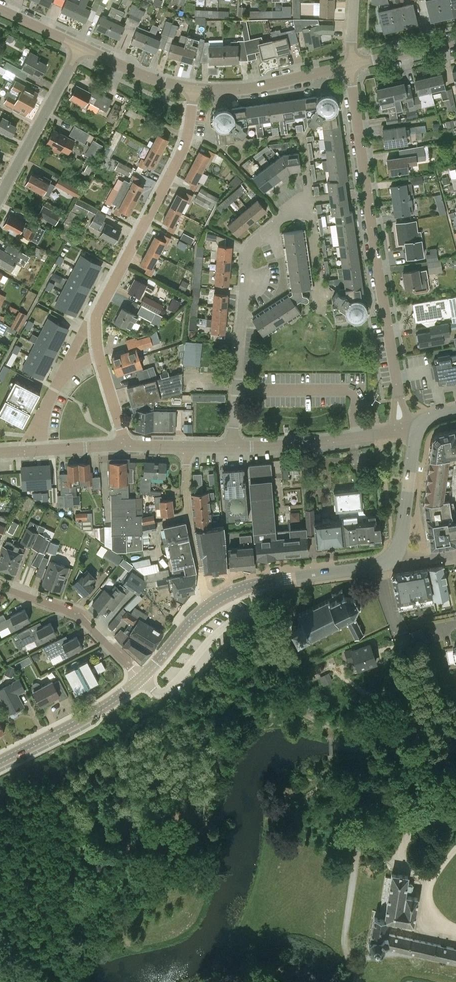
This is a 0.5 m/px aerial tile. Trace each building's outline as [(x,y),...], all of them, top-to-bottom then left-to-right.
[(62,10),(74,15),(81,0),(66,0),(62,10)] [(74,15),(86,20),(91,9),(97,11),(102,0),(94,0),(90,9),(85,6),(88,0),(81,0),(74,15)] [(101,15),(96,27),(108,32),(116,13),(118,8),(112,6),(107,18),(101,15),(108,0),(102,0),(97,11),(96,12),(101,15)] [(318,20),(318,19),(300,18),(300,0),(293,0),(293,13),(294,18),(293,18),(293,19),(318,20)] [(442,18),(438,0),(426,0),(431,20),(442,18)] [(449,0),(438,0),(442,18),(453,15),(449,0)] [(333,2),(320,2),(319,15),(333,15),(333,2)] [(401,6),(406,26),(417,23),(412,3),(401,6)] [(272,11),(272,17),(292,17),(291,5),(282,6),(282,10),(272,11)] [(382,7),(383,10),(378,11),(383,32),(395,29),(390,9),(389,5),(382,7)] [(122,15),(116,13),(108,32),(119,37),(122,31),(128,33),(139,8),(138,9),(131,6),(128,13),(130,13),(128,17),(127,17),(124,25),(119,23),(122,15)] [(401,6),(390,9),(395,29),(406,26),(401,6)] [(139,8),(128,33),(134,36),(131,41),(143,46),(150,31),(138,26),(144,11),(139,8)] [(319,25),(318,20),(293,19),(296,31),(303,30),(307,49),(320,46),(317,34),(323,33),(332,33),(333,25),(322,25),(319,25)] [(153,23),(150,31),(143,46),(155,51),(160,39),(166,42),(166,41),(172,23),(166,21),(160,39),(154,37),(158,26),(153,23)] [(172,23),(166,41),(172,42),(168,55),(181,58),(187,36),(181,34),(178,44),(173,42),(178,25),(172,23)] [(281,31),(282,38),(272,40),(275,56),(282,55),(282,53),(289,51),(288,44),(293,43),(290,29),(281,31)] [(244,36),(243,36),(247,54),(260,50),(262,57),(269,55),(269,58),(275,56),(272,40),(263,42),(261,36),(250,39),(249,35),(244,36)] [(200,39),(187,36),(181,58),(193,62),(195,56),(201,57),(202,51),(203,38),(200,38),(200,39)] [(231,44),(223,44),(224,62),(239,61),(238,61),(248,60),(247,54),(243,36),(237,36),(237,41),(231,41),(231,44)] [(202,51),(201,57),(209,57),(209,63),(224,62),(223,44),(209,45),(209,41),(204,41),(204,39),(203,38),(202,51)] [(39,58),(30,53),(21,70),(39,80),(47,65),(38,60),(39,58)] [(5,69),(16,75),(19,69),(6,62),(3,68),(5,69)] [(16,75),(5,69),(2,74),(13,80),(16,75)] [(441,74),(428,77),(433,97),(433,94),(441,92),(443,100),(446,99),(448,111),(455,109),(451,88),(445,89),(444,88),(441,74)] [(365,79),(366,87),(376,86),(374,77),(365,79)] [(419,96),(413,97),(416,109),(422,108),(420,100),(433,97),(428,77),(415,81),(418,94),(419,96)] [(402,80),(390,83),(391,86),(390,87),(395,106),(396,112),(403,110),(400,98),(406,97),(407,99),(413,97),(410,84),(403,85),(403,83),(403,84),(402,80)] [(18,97),(33,105),(37,98),(36,98),(38,94),(15,81),(11,89),(20,94),(18,97)] [(84,90),(77,87),(71,99),(78,102),(77,103),(85,107),(88,101),(107,111),(113,100),(94,89),(91,93),(84,90)] [(395,106),(390,87),(377,90),(381,109),(395,106)] [(33,105),(18,97),(7,91),(4,96),(6,98),(4,103),(12,107),(12,108),(13,108),(13,110),(19,113),(21,112),(26,115),(28,111),(30,112),(33,105)] [(338,104),(337,101),(335,97),(332,95),(329,94),(325,94),(321,95),(319,98),(316,96),(311,97),(304,98),(307,121),(312,125),(314,127),(314,126),(317,128),(323,128),(326,127),(340,125),(338,113),(336,111),(338,108),(338,104)] [(407,99),(410,111),(412,110),(416,109),(413,97),(407,99)] [(304,98),(292,100),(294,117),(303,116),(304,126),(305,131),(308,125),(307,121),(304,98)] [(294,117),(292,100),(280,101),(284,133),(288,133),(287,128),(286,118),(294,117)] [(284,133),(280,101),(268,103),(271,120),(279,119),(281,129),(281,134),(284,133)] [(271,120),(268,103),(256,104),(261,137),(264,136),(263,131),(262,121),(271,120)] [(116,117),(121,107),(115,104),(110,114),(116,117)] [(261,137),(256,104),(244,106),(247,124),(255,122),(257,132),(257,137),(261,137)] [(247,124),(244,106),(233,108),(231,110),(227,108),(223,108),(220,109),(216,111),(214,114),(213,117),(213,121),(214,125),(217,128),(215,130),(217,143),(240,139),(241,138),(242,136),(242,137),(243,135),(248,129),(247,124)] [(134,119),(145,122),(147,116),(137,112),(134,119)] [(397,116),(386,117),(387,124),(398,122),(397,116)] [(121,125),(125,127),(129,119),(125,117),(121,125)] [(0,121),(0,130),(11,136),(16,127),(9,123),(10,121),(3,118),(1,121),(0,121)] [(69,135),(85,143),(90,133),(74,125),(69,135)] [(326,127),(323,128),(324,139),(341,136),(340,125),(326,127)] [(420,125),(405,127),(404,126),(383,129),(384,138),(421,133),(420,125)] [(151,148),(161,153),(168,139),(160,135),(163,131),(158,128),(154,135),(157,137),(151,148)] [(74,141),(54,130),(47,143),(53,146),(52,149),(60,153),(62,150),(68,153),(74,141)] [(422,138),(421,133),(384,138),(385,147),(407,144),(407,142),(411,141),(411,140),(422,138)] [(343,147),(341,136),(324,139),(326,149),(343,147)] [(93,140),(85,154),(88,156),(85,161),(92,165),(102,145),(93,140)] [(399,150),(400,157),(387,159),(389,175),(408,172),(407,165),(417,164),(417,161),(426,159),(423,145),(399,150)] [(344,157),(343,147),(326,149),(327,160),(344,157)] [(161,153),(151,148),(145,160),(142,158),(138,165),(143,168),(146,163),(153,167),(161,153)] [(209,150),(207,155),(200,151),(192,165),(202,170),(208,159),(211,160),(215,153),(209,150)] [(279,158),(290,172),(301,170),(299,153),(283,155),(279,158)] [(344,157),(327,160),(328,171),(346,168),(344,157)] [(290,172),(279,158),(271,164),(281,178),(290,172)] [(143,187),(136,183),(139,178),(141,173),(119,161),(115,169),(129,176),(130,174),(133,175),(130,181),(124,179),(118,191),(136,201),(143,187)] [(89,175),(93,167),(88,164),(84,171),(83,170),(81,173),(86,175),(86,174),(89,175)] [(271,164),(262,171),(273,185),(281,178),(271,164)] [(202,170),(192,165),(185,179),(192,183),(190,187),(196,191),(200,183),(197,182),(202,170)] [(346,168),(328,171),(330,181),(327,181),(327,182),(347,179),(346,168)] [(273,185),(262,171),(253,177),(264,192),(273,185)] [(25,182),(26,184),(25,185),(43,195),(43,194),(48,197),(54,186),(49,183),(50,181),(44,177),(42,179),(32,173),(29,179),(27,179),(25,182)] [(237,175),(229,184),(234,189),(242,180),(237,175)] [(422,175),(409,176),(410,183),(411,183),(411,184),(423,182),(422,175)] [(79,197),(81,193),(80,192),(82,189),(59,177),(55,185),(79,197)] [(347,179),(327,182),(329,193),(346,191),(344,180),(347,180),(347,179)] [(406,184),(391,186),(393,201),(408,199),(407,193),(412,192),(411,184),(411,183),(410,183),(406,184)] [(242,185),(234,192),(238,196),(246,190),(242,185)] [(219,197),(201,188),(198,195),(215,203),(216,203),(219,197)] [(136,201),(118,191),(112,202),(117,205),(113,212),(119,215),(122,211),(129,214),(136,201)] [(346,191),(329,193),(329,198),(330,202),(347,200),(347,195),(346,191)] [(187,192),(184,197),(177,194),(170,207),(180,213),(186,201),(189,203),(193,195),(187,192)] [(234,192),(224,200),(228,205),(238,196),(234,192)] [(215,203),(198,195),(195,201),(212,209),(215,203)] [(408,199),(393,201),(395,216),(410,213),(413,213),(411,198),(408,199)] [(228,205),(224,200),(216,207),(220,212),(228,205)] [(258,200),(248,208),(257,219),(266,210),(258,200)] [(332,214),(352,211),(349,211),(347,200),(330,202),(332,214)] [(61,214),(43,204),(37,214),(55,225),(61,214)] [(91,206),(87,213),(94,216),(89,225),(102,231),(100,235),(114,243),(120,231),(112,227),(113,226),(107,223),(107,222),(104,220),(107,214),(101,211),(91,206)] [(104,206),(101,211),(107,214),(108,213),(110,209),(104,206)] [(180,213),(170,207),(163,221),(170,225),(168,230),(173,233),(177,226),(174,224),(180,213)] [(248,208),(238,217),(247,227),(257,219),(248,208)] [(353,222),(352,211),(332,214),(335,214),(336,224),(353,222)] [(6,220),(6,221),(4,227),(11,230),(10,233),(18,237),(19,234),(25,223),(10,215),(9,216),(7,216),(6,220)] [(247,227),(238,217),(228,225),(237,235),(247,227)] [(420,231),(417,231),(415,221),(396,224),(399,244),(405,243),(421,240),(420,231)] [(355,233),(353,222),(336,224),(337,235),(355,233)] [(38,243),(45,229),(36,225),(33,230),(28,228),(24,236),(38,243)] [(289,295),(265,311),(252,319),(259,329),(263,335),(287,319),(288,322),(301,313),(299,310),(295,304),(300,300),(304,302),(306,303),(307,302),(308,301),(309,299),(308,298),(307,297),(302,295),(302,289),(310,287),(302,230),(293,231),(284,232),(292,291),(292,293),(289,295)] [(181,239),(191,243),(194,236),(183,232),(181,239)] [(355,233),(337,235),(339,246),(356,243),(355,233)] [(155,236),(148,250),(158,255),(164,244),(167,245),(171,238),(164,235),(162,240),(155,236)] [(177,247),(185,249),(188,242),(180,239),(177,247)] [(405,243),(406,253),(404,253),(404,256),(407,256),(407,258),(423,256),(421,240),(405,243)] [(356,243),(339,246),(340,256),(358,254),(356,243)] [(196,256),(203,257),(204,246),(197,245),(196,256)] [(212,250),(211,257),(217,258),(231,260),(232,246),(225,246),(218,245),(217,251),(212,250)] [(429,249),(430,253),(426,254),(427,261),(438,260),(436,248),(429,249)] [(11,271),(15,263),(20,265),(27,254),(22,251),(17,259),(0,250),(0,265),(11,271)] [(158,255),(148,250),(141,264),(147,267),(145,272),(151,276),(155,268),(152,267),(158,255)] [(358,254),(340,256),(342,267),(359,265),(358,254)] [(94,279),(100,266),(81,256),(74,268),(94,279)] [(196,256),(195,269),(202,270),(203,257),(196,256)] [(231,260),(217,258),(216,271),(230,272),(231,260)] [(440,259),(438,260),(427,261),(429,274),(442,272),(440,259)] [(359,265),(342,267),(343,278),(361,275),(359,265)] [(87,291),(94,279),(74,268),(68,280),(87,291)] [(202,270),(195,269),(193,286),(200,287),(202,270)] [(426,270),(418,271),(417,269),(404,272),(405,277),(403,277),(403,280),(402,280),(403,286),(405,286),(405,289),(411,288),(415,293),(427,291),(429,288),(426,270)] [(230,272),(216,271),(215,284),(229,285),(230,272)] [(54,272),(50,280),(59,284),(63,276),(54,272)] [(362,286),(361,275),(343,278),(345,288),(347,288),(362,286)] [(55,282),(54,286),(63,289),(66,278),(62,277),(60,284),(55,282)] [(135,278),(131,285),(130,284),(128,288),(129,289),(128,291),(140,297),(144,289),(151,292),(155,286),(141,279),(140,281),(135,278)] [(61,293),(80,303),(87,291),(68,280),(61,293)] [(336,293),(332,299),(332,305),(335,322),(347,321),(349,318),(352,320),(356,320),(360,320),(363,318),(365,315),(367,311),(366,307),(365,303),(362,301),(364,298),(362,286),(347,288),(345,288),(340,289),(338,291),(337,292),(336,293)] [(74,316),(80,303),(61,293),(54,305),(74,316)] [(214,294),(213,307),(227,308),(228,295),(214,294)] [(163,305),(145,296),(141,304),(159,313),(163,305)] [(411,303),(412,311),(410,314),(413,317),(414,322),(426,320),(428,326),(435,324),(434,322),(437,318),(455,315),(455,296),(411,303)] [(176,308),(179,300),(173,298),(170,307),(176,308)] [(138,314),(156,323),(161,314),(156,312),(142,306),(138,314)] [(213,307),(212,319),(226,320),(227,308),(213,307)] [(138,316),(122,308),(115,322),(125,327),(129,318),(135,321),(138,316)] [(19,309),(10,326),(19,330),(27,314),(19,309)] [(60,341),(67,328),(47,318),(41,331),(60,341)] [(197,318),(191,318),(189,338),(195,338),(197,318)] [(212,319),(207,318),(206,326),(211,326),(211,332),(225,333),(226,320),(212,319)] [(6,329),(14,333),(16,329),(0,320),(0,331),(3,333),(6,329)] [(435,324),(428,326),(429,331),(416,333),(418,347),(443,342),(442,337),(449,336),(448,325),(447,322),(435,324)] [(53,353),(60,341),(41,331),(34,343),(53,353)] [(126,340),(130,351),(112,357),(114,365),(139,358),(136,350),(153,345),(150,335),(136,339),(135,337),(126,340)] [(184,365),(201,365),(201,341),(184,341),(184,365)] [(47,365),(53,353),(34,343),(28,355),(47,365)] [(431,363),(434,379),(437,379),(437,383),(442,382),(454,380),(454,383),(455,382),(455,355),(450,356),(449,353),(437,355),(437,358),(433,359),(434,363),(431,363)] [(40,378),(47,365),(28,355),(21,367),(40,378)] [(143,370),(139,358),(114,365),(117,374),(135,368),(140,383),(151,380),(148,368),(143,370)] [(151,380),(140,383),(127,387),(134,411),(136,411),(136,430),(137,430),(137,431),(149,431),(150,430),(155,430),(156,411),(153,411),(153,399),(182,392),(182,372),(151,380)] [(0,406),(0,415),(21,426),(39,393),(14,380),(0,406)] [(156,411),(155,430),(175,430),(175,411),(156,411)] [(184,417),(183,431),(192,431),(192,417),(184,417)] [(437,432),(431,439),(424,491),(423,504),(430,548),(455,544),(455,428),(437,432)] [(282,467),(296,466),(295,459),(281,460),(282,467)] [(145,461),(144,476),(141,476),(140,493),(150,494),(154,495),(160,495),(160,491),(150,491),(151,477),(165,478),(166,463),(145,461)] [(109,486),(109,494),(113,494),(113,498),(111,498),(112,520),(112,530),(112,549),(117,552),(126,552),(142,550),(142,539),(142,533),(142,525),(143,516),(143,508),(136,508),(136,498),(126,498),(121,498),(121,493),(119,493),(119,490),(121,490),(121,489),(128,489),(128,482),(130,482),(130,476),(127,476),(127,469),(135,469),(135,462),(127,462),(109,462),(109,486)] [(68,464),(68,473),(66,473),(66,486),(79,486),(79,479),(79,463),(68,464)] [(92,472),(90,472),(90,463),(79,463),(79,479),(87,479),(87,485),(93,484),(93,489),(101,488),(100,477),(93,477),(92,472)] [(276,530),(271,469),(271,463),(249,465),(254,532),(256,558),(267,557),(277,557),(277,555),(291,554),(308,553),(307,534),(306,527),(276,530)] [(201,464),(201,472),(209,472),(209,484),(215,484),(215,464),(201,464)] [(37,488),(52,487),(50,466),(36,467),(37,488)] [(23,489),(37,488),(36,467),(22,468),(23,489)] [(222,473),(227,520),(248,519),(245,471),(222,473)] [(201,473),(193,474),(195,493),(202,492),(201,473)] [(314,508),(306,508),(304,508),(306,527),(307,534),(315,533),(316,546),(329,544),(341,543),(380,539),(379,522),(375,522),(375,516),(368,516),(363,511),(362,507),(364,507),(363,501),(362,501),(360,489),(357,489),(356,488),(350,489),(350,490),(344,491),(343,490),(337,490),(337,491),(333,492),(334,504),(334,510),(335,510),(335,512),(338,512),(339,519),(330,520),(329,518),(322,518),(322,521),(315,522),(314,508)] [(213,492),(208,492),(191,494),(192,506),(215,504),(215,503),(213,504),(213,498),(214,498),(213,492)] [(160,495),(154,495),(155,508),(161,508),(161,515),(173,514),(171,499),(162,500),(162,496),(160,495)] [(215,509),(215,504),(192,506),(193,517),(211,515),(210,509),(215,509)] [(92,513),(80,513),(81,528),(88,533),(95,538),(95,536),(104,543),(103,527),(99,527),(99,528),(93,528),(92,513)] [(154,514),(143,516),(142,525),(155,522),(154,514)] [(1,538),(8,518),(0,515),(0,539),(1,538)] [(211,515),(193,517),(195,529),(217,526),(217,521),(211,522),(211,515)] [(36,532),(39,525),(30,520),(20,542),(31,547),(33,543),(32,543),(32,542),(33,542),(38,532),(36,532)] [(13,521),(7,531),(13,534),(19,524),(13,521)] [(142,525),(142,533),(148,532),(156,530),(155,522),(142,525)] [(172,534),(187,531),(185,522),(164,527),(166,535),(172,534)] [(33,543),(31,547),(39,550),(37,555),(32,564),(39,567),(43,557),(43,556),(52,537),(42,533),(45,527),(39,525),(36,532),(38,532),(33,542),(32,542),(32,543),(33,543)] [(224,526),(196,530),(196,529),(195,530),(200,555),(203,555),(204,572),(227,570),(224,526)] [(172,534),(166,535),(168,544),(177,542),(188,539),(187,531),(172,534)] [(252,546),(251,534),(239,535),(240,547),(242,567),(254,566),(253,557),(254,557),(254,552),(253,552),(252,546)] [(188,539),(177,542),(168,544),(171,556),(183,554),(184,557),(192,555),(188,539)] [(11,549),(13,543),(7,540),(5,547),(4,546),(0,557),(0,567),(5,569),(10,557),(8,556),(11,549)] [(51,541),(47,551),(55,555),(59,544),(51,541)] [(16,551),(11,549),(8,556),(10,557),(5,569),(15,573),(20,560),(22,561),(24,555),(22,554),(24,548),(17,546),(16,551)] [(242,567),(240,547),(229,548),(230,568),(242,567)] [(123,557),(108,548),(103,557),(117,566),(123,557)] [(183,554),(171,556),(173,568),(177,567),(179,575),(196,572),(192,555),(184,557),(183,554)] [(43,557),(39,567),(44,570),(49,559),(43,557)] [(131,562),(135,568),(150,565),(149,558),(134,561),(131,562)] [(43,584),(60,591),(69,567),(51,561),(43,584)] [(135,568),(144,574),(159,571),(157,563),(150,565),(135,568)] [(444,566),(425,568),(430,596),(432,596),(433,599),(447,596),(443,566),(444,566)] [(88,569),(84,573),(80,569),(76,578),(78,579),(73,584),(85,595),(95,585),(92,582),(94,580),(90,576),(92,574),(88,569)] [(398,605),(431,599),(425,569),(412,571),(412,570),(409,570),(409,571),(402,572),(394,573),(391,577),(392,578),(394,584),(393,587),(394,590),(395,591),(396,597),(395,597),(395,600),(396,600),(396,602),(397,602),(398,605)] [(171,577),(170,577),(170,574),(163,575),(163,571),(144,575),(146,582),(146,584),(147,587),(158,585),(159,588),(169,586),(170,591),(174,590),(175,596),(176,600),(183,603),(188,593),(194,592),(196,572),(179,575),(171,577)] [(146,584),(146,582),(131,572),(123,584),(139,595),(146,584)] [(117,587),(110,594),(104,589),(93,604),(103,612),(115,598),(120,602),(126,594),(117,587)] [(320,604),(319,603),(318,604),(318,605),(314,607),(313,606),(312,607),(312,608),(308,610),(307,609),(305,610),(306,611),(301,614),(300,612),(299,613),(299,614),(297,615),(301,622),(296,625),(291,627),(297,638),(306,633),(307,635),(310,640),(311,640),(311,641),(313,640),(312,639),(317,636),(318,638),(320,637),(319,636),(325,633),(325,634),(327,633),(326,632),(331,630),(331,631),(333,631),(332,629),(337,627),(338,628),(339,627),(338,626),(341,625),(340,622),(345,619),(355,637),(354,639),(355,639),(356,638),(359,636),(362,635),(364,635),(364,634),(363,633),(359,627),(360,626),(359,625),(358,625),(354,618),(355,618),(354,615),(357,608),(360,608),(360,606),(357,606),(354,599),(355,596),(354,595),(353,598),(344,596),(344,594),(343,594),(342,591),(343,589),(341,589),(341,590),(339,591),(337,592),(335,593),(333,594),(332,593),(331,595),(333,595),(336,600),(330,603),(329,600),(326,601),(326,600),(324,600),(325,602),(320,604)] [(126,611),(122,608),(108,626),(113,630),(121,620),(120,620),(122,617),(130,622),(129,623),(158,641),(163,633),(144,621),(127,610),(126,611)] [(6,619),(4,614),(0,615),(0,630),(9,626),(12,631),(22,625),(21,624),(30,620),(25,609),(11,616),(11,617),(6,619)] [(18,633),(20,638),(16,641),(19,648),(35,639),(38,644),(48,639),(47,638),(56,633),(51,622),(37,630),(37,631),(32,633),(30,627),(18,633)] [(158,641),(129,623),(125,630),(130,632),(128,635),(140,643),(152,650),(153,649),(152,649),(158,641)] [(427,643),(422,629),(411,633),(416,647),(427,643)] [(121,630),(115,636),(117,639),(120,643),(123,645),(122,645),(131,653),(140,643),(128,635),(121,630)] [(259,639),(248,634),(245,641),(257,646),(259,639)] [(56,641),(44,647),(50,659),(61,653),(64,658),(74,653),(73,651),(82,647),(77,636),(63,643),(63,644),(59,646),(56,641)] [(140,643),(131,653),(141,662),(152,650),(140,643)] [(369,645),(354,650),(353,648),(344,651),(348,662),(355,660),(358,669),(376,663),(369,645)] [(20,667),(32,662),(29,656),(18,661),(20,667)] [(95,668),(92,669),(87,660),(81,663),(79,662),(77,661),(75,661),(73,662),(72,664),(72,666),(72,668),(65,672),(77,693),(99,681),(94,672),(96,671),(98,673),(106,669),(101,661),(93,665),(95,668)] [(311,669),(307,671),(308,673),(304,674),(307,682),(315,678),(313,675),(324,669),(321,663),(310,668),(311,669)] [(9,665),(4,674),(12,678),(17,668),(9,665)] [(332,681),(329,674),(319,678),(322,685),(332,681)] [(11,684),(11,683),(0,689),(0,697),(9,714),(10,714),(11,716),(14,717),(17,715),(18,713),(17,710),(23,707),(17,694),(25,690),(19,680),(11,684)] [(60,701),(68,696),(59,680),(53,683),(52,681),(41,687),(39,683),(36,683),(33,684),(32,687),(34,691),(33,691),(41,705),(57,697),(60,701)] [(373,953),(377,953),(379,952),(382,951),(384,948),(384,946),(455,962),(455,948),(388,933),(390,921),(413,924),(414,918),(414,916),(417,897),(405,895),(405,891),(410,892),(412,891),(412,885),(412,884),(407,883),(408,876),(392,873),(391,878),(386,877),(380,916),(380,918),(375,917),(370,939),(369,941),(368,942),(368,945),(368,946),(369,948),(370,951),(373,953)]
